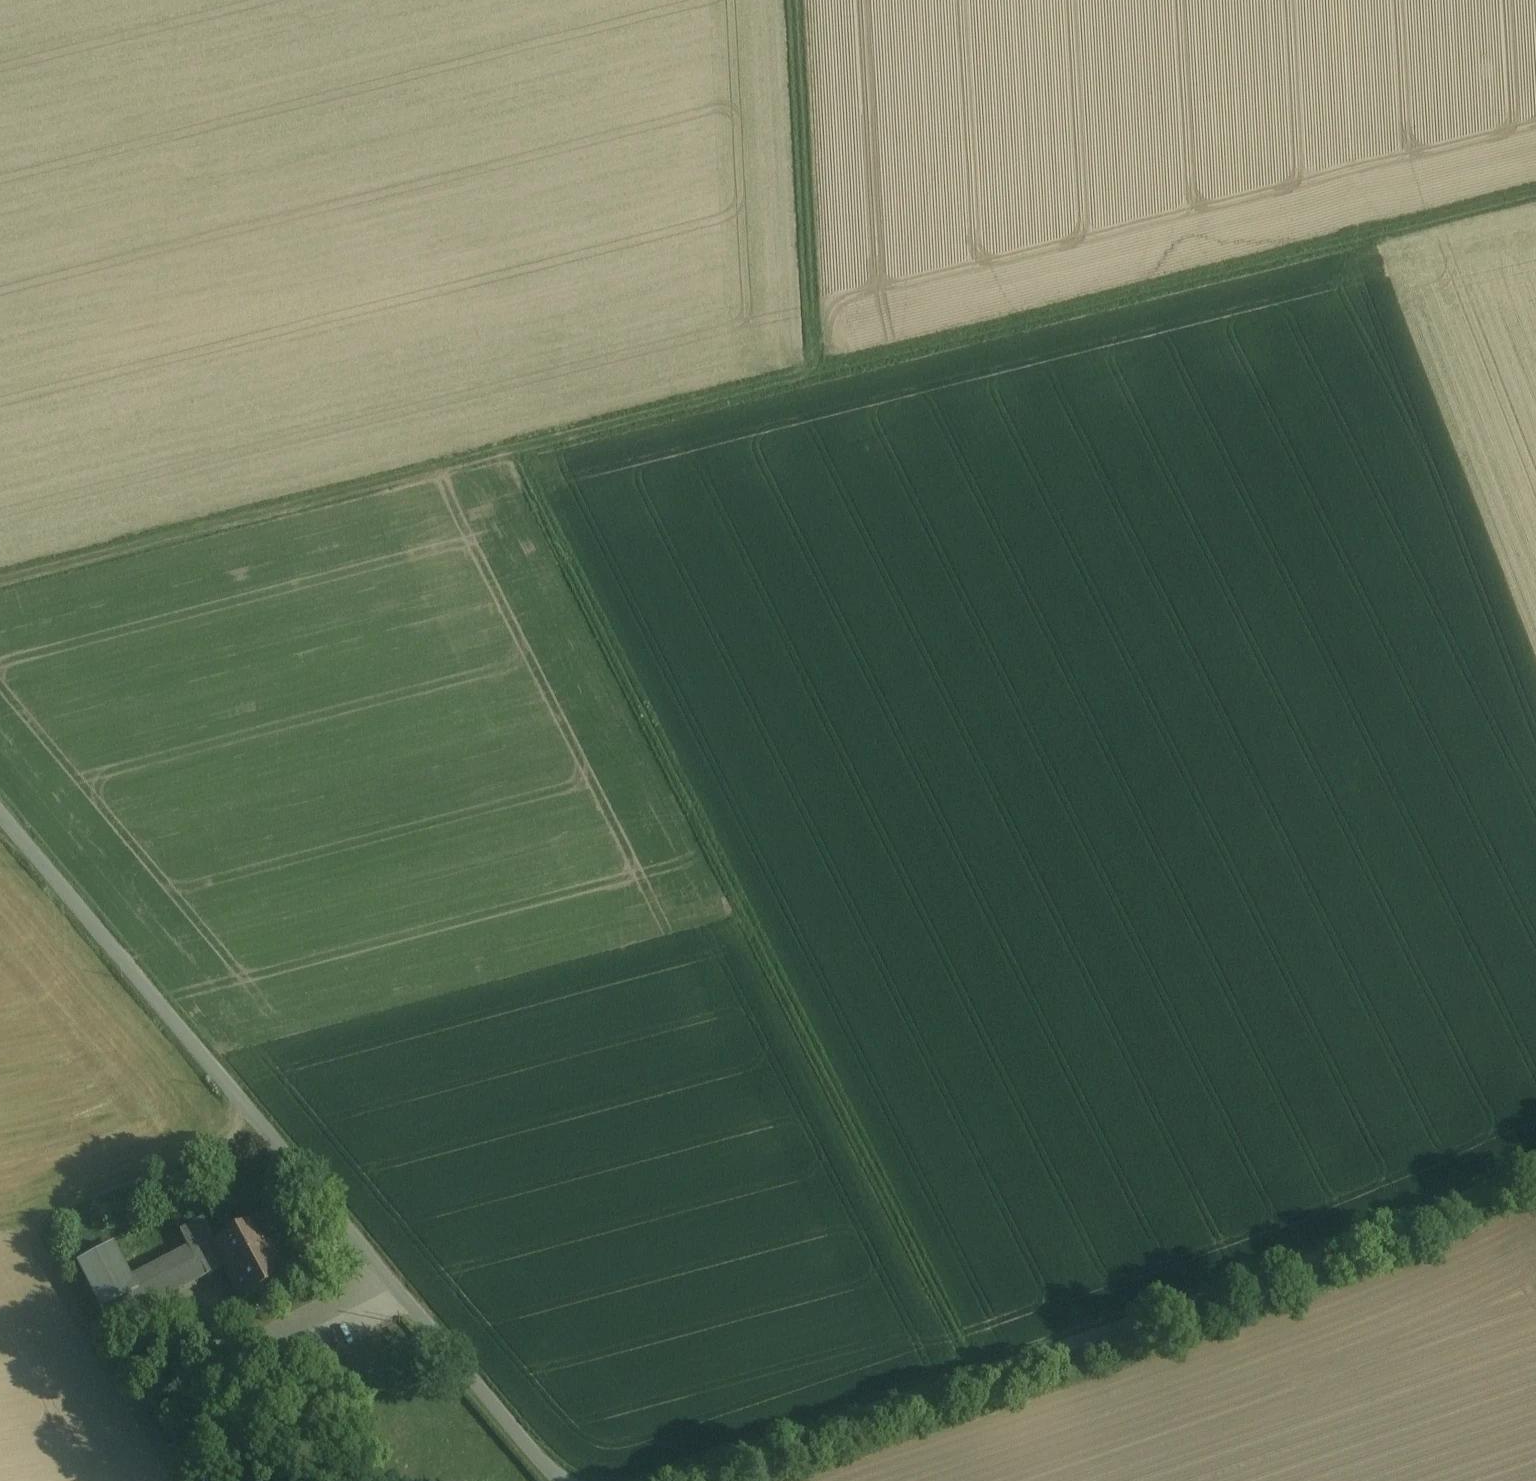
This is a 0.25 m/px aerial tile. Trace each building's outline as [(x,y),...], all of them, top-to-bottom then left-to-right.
[(243,1305),(258,1297),(289,1280),(260,1224),(217,1247),(213,1237),(189,1249),(198,1267),(205,1279),(224,1270),(243,1305)] [(131,1279),(113,1246),(78,1265),(104,1314),(106,1313),(116,1332),(149,1314),(146,1310),(149,1309),(149,1308),(167,1299),(161,1287),(198,1267),(189,1249),(131,1279)] [(295,1290),(289,1280),(258,1297),(263,1307),(295,1290)] [(175,1363),(166,1367),(171,1377),(180,1372),(175,1363)]
